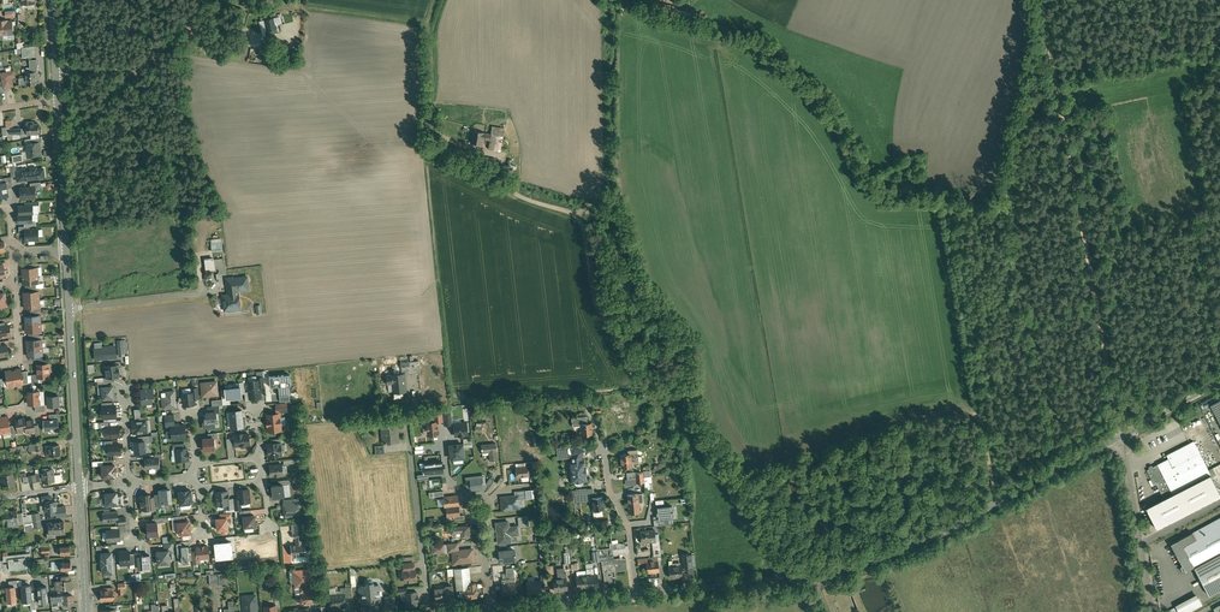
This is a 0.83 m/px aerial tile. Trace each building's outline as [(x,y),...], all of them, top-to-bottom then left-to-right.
[(274,18),(265,20),(268,31),(269,35),(278,33),(274,18)] [(12,21),(5,22),(5,20),(2,20),(3,35),(8,35),(8,34),(13,34),(12,21)] [(34,46),(22,48),(23,57),(35,57),(34,46)] [(30,72),(26,72),(26,77),(19,78),(20,85),(27,84),(36,84),(36,82),(39,82),(39,78),(38,78),(38,67),(30,67),(30,72)] [(14,71),(1,73),(3,81),(4,87),(13,85),(12,77),(15,77),(14,71)] [(34,121),(27,122),(27,128),(27,134),(39,133),(39,123),(34,123),(34,121)] [(505,129),(493,127),(490,140),(489,150),(501,152),(505,129)] [(484,132),(473,131),(471,143),(482,145),(483,139),(490,140),(491,135),(484,133),(484,132)] [(33,143),(26,144),(28,157),(41,155),(39,142),(33,143)] [(21,154),(10,155),(11,162),(22,161),(21,154)] [(496,159),(481,156),(479,164),(495,167),(496,159)] [(31,168),(31,170),(25,171),(25,169),(19,170),(19,171),(17,171),(17,176),(18,181),(45,178),(44,168),(37,169),(37,167),(31,168)] [(11,176),(3,178),(3,183),(6,182),(7,188),(12,187),(11,177),(11,176)] [(0,183),(0,199),(3,198),(2,197),(8,195),(7,188),(6,182),(3,183),(0,183)] [(41,182),(30,183),(31,187),(35,187),(36,190),(42,189),(41,182)] [(31,187),(20,188),(21,199),(36,198),(36,190),(35,187),(31,187)] [(33,205),(19,206),(19,214),(32,214),(33,214),(33,210),(33,209),(33,205)] [(32,214),(19,214),(18,214),(19,223),(25,222),(33,222),(32,218),(33,218),(33,217),(32,217),(32,214)] [(30,229),(25,230),(25,233),(26,240),(39,239),(38,229),(30,229)] [(212,243),(213,251),(223,250),(222,241),(212,243)] [(222,258),(213,259),(215,270),(219,269),(219,274),(224,273),(222,258)] [(26,268),(23,268),(23,276),(38,275),(38,267),(37,267),(26,268)] [(38,275),(23,276),(24,284),(26,284),(36,283),(39,283),(38,275)] [(247,276),(235,278),(234,276),(226,277),(227,285),(230,285),(231,288),(229,288),(230,294),(223,294),(225,309),(240,307),(238,289),(249,288),(247,276)] [(29,292),(24,292),(24,300),(39,299),(39,291),(29,292)] [(39,299),(24,300),(25,308),(30,308),(40,307),(39,299)] [(27,316),(25,316),(26,324),(41,323),(40,315),(38,315),(27,316)] [(41,323),(26,324),(26,332),(39,331),(41,331),(41,323)] [(0,327),(0,337),(10,336),(10,331),(11,331),(10,325),(6,326),(0,327)] [(29,340),(27,340),(27,348),(42,347),(42,339),(40,339),(29,340)] [(0,346),(0,356),(7,355),(9,353),(7,345),(2,346),(0,346)] [(115,346),(95,348),(96,358),(116,356),(115,346)] [(42,347),(27,348),(28,356),(30,356),(41,355),(43,355),(42,347)] [(417,361),(410,361),(410,365),(402,366),(402,374),(404,373),(405,374),(418,373),(417,361)] [(48,364),(38,364),(38,374),(38,377),(39,377),(51,377),(51,371),(49,372),(48,364)] [(112,365),(106,366),(107,377),(114,376),(119,376),(119,372),(119,368),(118,368),(117,365),(116,364),(113,364),(112,365)] [(21,368),(17,369),(17,370),(14,371),(16,385),(24,383),(22,372),(21,368)] [(14,371),(10,372),(10,370),(6,371),(8,386),(16,385),(14,371)] [(402,374),(392,375),(392,376),(387,376),(388,383),(393,383),(394,392),(402,391),(406,391),(405,374),(404,373),(402,374)] [(286,375),(270,376),(271,386),(279,386),(280,394),(288,393),(286,375)] [(257,380),(248,381),(250,398),(261,397),(260,387),(259,380),(257,380)] [(217,381),(202,383),(203,396),(216,394),(215,391),(218,390),(217,381)] [(109,386),(102,386),(102,387),(103,399),(114,398),(113,385),(109,386)] [(240,386),(226,388),(227,398),(242,397),(241,393),(241,386),(240,386)] [(198,387),(191,388),(191,392),(194,392),(194,398),(199,398),(198,387)] [(153,388),(141,389),(142,404),(152,403),(152,396),(154,396),(153,388)] [(39,391),(29,392),(30,404),(39,404),(39,391)] [(175,391),(167,391),(167,397),(162,398),(163,408),(176,407),(176,401),(175,391)] [(191,392),(183,393),(184,405),(195,404),(194,398),(194,392),(191,392)] [(630,393),(606,396),(606,403),(631,401),(630,393)] [(58,396),(48,396),(49,407),(59,406),(58,396)] [(599,397),(580,399),(580,406),(593,405),(593,408),(600,407),(599,397)] [(1211,405),(1219,422),(1219,400),(1211,405)] [(286,403),(276,404),(277,412),(287,411),(286,403)] [(113,405),(102,406),(103,410),(101,412),(104,415),(104,418),(117,417),(116,405),(113,405)] [(242,409),(230,411),(232,427),(246,426),(245,417),(243,417),(242,409)] [(209,412),(207,412),(206,414),(206,417),(205,417),(206,422),(215,422),(217,421),(216,412),(209,412)] [(174,413),(165,414),(166,423),(175,422),(174,413)] [(279,413),(267,414),(268,419),(267,419),(268,426),(269,426),(269,431),(281,430),(279,413)] [(451,413),(443,414),(444,421),(444,425),(452,425),(451,413)] [(627,413),(616,414),(618,431),(629,430),(627,413)] [(8,416),(4,417),(4,418),(1,419),(3,433),(11,431),(10,426),(8,416)] [(587,416),(573,417),(573,425),(581,425),(583,436),(593,434),(592,422),(588,423),(587,416)] [(25,417),(16,419),(17,426),(18,431),(19,431),(27,430),(25,420),(25,417)] [(25,420),(27,430),(27,433),(35,432),(36,432),(35,426),(33,419),(25,420)] [(50,419),(50,420),(43,421),(44,431),(54,430),(54,429),(59,429),(59,419),(50,419)] [(143,420),(134,421),(134,424),(132,424),(133,430),(135,430),(135,433),(147,432),(146,420),(143,420)] [(179,423),(175,423),(175,422),(166,423),(166,427),(171,426),(173,439),(186,437),(185,424),(179,425),(179,423)] [(438,422),(427,423),(428,435),(433,434),(434,435),(437,435),(438,434),(439,434),(438,422)] [(467,423),(454,424),(455,436),(468,435),(467,423)] [(485,433),(486,424),(475,423),(474,432),(485,433)] [(396,425),(381,427),(383,443),(398,442),(396,425)] [(110,427),(106,427),(107,437),(120,436),(120,426),(110,427)] [(249,434),(243,434),(242,433),(242,434),(241,434),(240,434),(234,435),(235,438),(235,445),(236,445),(241,445),(242,446),(243,447),(243,446),(244,446),(245,446),(246,445),(246,444),(250,444),(249,434)] [(209,438),(203,439),(204,450),(215,449),(215,447),(216,445),(216,442),(214,439),(214,438),(209,438)] [(235,438),(227,438),(228,449),(236,448),(236,445),(235,445),(235,438)] [(464,438),(464,442),(465,448),(473,447),(472,438),(464,438)] [(139,441),(134,442),(135,452),(146,451),(145,442),(145,440),(139,441)] [(1167,455),(1169,458),(1153,467),(1153,466),(1152,465),(1150,466),(1149,467),(1150,468),(1147,470),(1155,485),(1157,484),(1164,498),(1147,507),(1158,529),(1219,497),(1219,492),(1211,474),(1194,441),(1167,455)] [(41,442),(30,444),(31,451),(36,450),(36,451),(43,450),(42,446),(41,442)] [(272,443),(269,444),(270,456),(271,456),(272,457),(278,457),(279,455),(281,455),(280,451),(282,451),(281,447),(280,447),(280,443),(279,442),(272,443)] [(464,442),(450,444),(451,458),(465,457),(465,448),(464,442)] [(496,443),(481,444),(482,453),(490,452),(491,460),(498,459),(496,443)] [(59,444),(49,445),(46,445),(47,456),(60,455),(59,444)] [(113,444),(108,445),(108,446),(107,448),(108,451),(109,452),(109,454),(121,453),(121,444),(113,444)] [(383,445),(375,446),(375,454),(384,453),(383,445)] [(576,446),(558,448),(559,458),(572,456),(575,449),(576,446)] [(576,446),(575,449),(572,456),(581,457),(584,450),(577,446),(576,446)] [(184,448),(176,449),(177,455),(176,455),(176,461),(180,460),(183,462),(184,460),(189,459),(189,456),(189,452),(187,452),(187,448),(184,448)] [(628,454),(621,455),(622,467),(632,466),(632,462),(639,461),(637,449),(628,450),(628,454)] [(581,457),(572,456),(573,462),(570,462),(572,481),(575,481),(576,483),(578,485),(581,485),(583,482),(583,480),(586,480),(586,474),(587,474),(586,466),(585,466),(584,461),(581,461),(581,457)] [(156,458),(145,459),(146,468),(160,467),(159,459),(159,457),(156,458)] [(428,475),(444,473),(443,461),(424,463),(425,474),(417,475),(418,480),(428,479),(428,475)] [(104,465),(102,465),(103,477),(116,476),(115,464),(104,465)] [(283,464),(270,466),(271,476),(284,474),(283,464)] [(519,467),(516,467),(517,476),(529,475),(528,466),(519,467)] [(48,468),(42,468),(43,483),(49,482),(49,481),(54,481),(53,469),(48,469),(48,468)] [(13,473),(2,474),(4,485),(15,484),(14,480),(17,480),(17,476),(14,476),(13,473)] [(36,474),(29,476),(30,483),(37,482),(36,474)] [(485,474),(465,477),(466,487),(470,486),(471,490),(483,489),(482,485),(486,485),(485,474)] [(278,485),(272,485),(273,497),(285,496),(283,484),(278,485)] [(167,489),(160,489),(160,494),(161,503),(162,503),(172,501),(171,489),(167,489)] [(249,489),(238,490),(239,499),(239,503),(241,503),(250,502),(249,489)] [(191,490),(179,491),(180,497),(181,504),(182,504),(183,505),(190,504),(191,503),(192,503),(193,503),(191,490)] [(525,490),(515,491),(515,496),(518,495),(519,499),(526,498),(525,490)] [(228,491),(216,492),(218,505),(225,504),(230,504),(229,499),(228,491)] [(117,492),(104,493),(105,504),(118,503),(117,494),(117,492)] [(642,493),(628,495),(629,506),(630,512),(640,511),(639,505),(639,502),(643,502),(642,493)] [(150,494),(140,495),(142,509),(151,509),(151,508),(150,497),(150,494)] [(458,495),(443,497),(445,507),(446,506),(459,505),(458,495)] [(515,496),(501,497),(503,509),(519,508),(519,499),(518,495),(515,496)] [(603,497),(593,498),(594,509),(595,512),(600,511),(599,509),(604,508),(603,497)] [(234,498),(229,499),(230,504),(225,504),(225,509),(235,508),(234,499),(234,498)] [(56,501),(51,501),(51,500),(45,500),(46,512),(46,515),(52,515),(52,514),(57,514),(57,507),(56,501)] [(284,504),(285,513),(285,517),(291,516),(300,516),(298,502),(295,502),(284,504)] [(658,516),(658,517),(664,517),(672,516),(671,504),(657,506),(658,516)] [(459,505),(446,506),(447,517),(454,516),(460,515),(459,505)] [(66,506),(57,507),(57,514),(57,517),(67,516),(66,506)] [(17,510),(8,511),(8,509),(2,510),(4,523),(4,522),(8,522),(9,522),(13,521),(13,522),(14,521),(18,521),(19,521),(19,520),(18,513),(17,510)] [(118,511),(103,512),(104,522),(109,521),(109,522),(114,522),(114,521),(116,521),(119,520),(118,517),(118,511)] [(33,515),(27,516),(27,512),(23,512),(24,522),(33,521),(33,515)] [(40,513),(32,514),(33,515),(33,521),(41,520),(40,513)] [(252,515),(244,516),(245,527),(256,526),(255,515),(252,515)] [(528,516),(519,517),(519,526),(529,525),(528,516)] [(665,524),(664,517),(658,517),(658,516),(653,516),(654,525),(665,524)] [(221,518),(217,518),(217,522),(216,522),(215,523),(215,526),(217,527),(218,530),(222,529),(222,532),(223,533),(226,533),(227,532),(227,529),(228,529),(227,518),(227,517),(221,518)] [(1180,539),(1195,566),(1210,595),(1219,589),(1219,518),(1180,539)] [(41,520),(33,521),(34,528),(42,527),(41,520)] [(185,520),(177,521),(177,522),(178,531),(177,532),(177,534),(179,536),(181,535),(182,534),(190,533),(190,528),(191,528),(190,524),(189,524),(189,520),(185,520)] [(64,521),(49,522),(49,532),(48,533),(48,537),(56,537),(56,533),(65,532),(64,521)] [(509,521),(497,523),(499,543),(511,542),(510,535),(518,534),(517,526),(509,527),(509,521)] [(153,522),(147,523),(148,536),(159,534),(158,522),(153,522)] [(302,523),(292,524),(293,533),(297,532),(297,528),(302,527),(302,523)] [(126,524),(118,525),(118,530),(120,529),(120,535),(121,535),(123,532),(123,531),(127,531),(126,524)] [(470,525),(452,527),(452,533),(463,532),(463,537),(470,536),(469,529),(470,529),(470,525)] [(118,530),(107,531),(108,541),(121,540),(120,535),(120,529),(118,530)] [(655,529),(640,531),(642,543),(652,541),(656,541),(656,540),(655,529)] [(293,533),(293,538),(296,537),(297,544),(291,545),(292,556),(306,554),(306,549),(306,548),(305,543),(303,544),(302,537),(304,537),(303,532),(297,532),(293,533)] [(1195,566),(1180,539),(1172,544),(1183,565),(1181,566),(1183,569),(1184,569),(1185,571),(1188,570),(1195,566)] [(173,542),(164,543),(165,550),(169,550),(169,552),(174,551),(173,542)] [(458,542),(447,543),(448,552),(453,551),(459,550),(458,542)] [(444,544),(432,545),(433,553),(445,552),(444,544)] [(70,545),(61,545),(61,549),(61,554),(61,555),(70,554),(70,545)] [(201,546),(197,547),(197,551),(198,558),(200,558),(205,557),(205,555),(209,555),(208,546),(205,546),(204,545),(201,546)] [(660,545),(653,546),(654,556),(661,555),(660,545)] [(182,547),(177,547),(178,557),(182,556),(182,564),(190,563),(189,560),(189,554),(188,547),(188,546),(182,547)] [(625,546),(621,547),(621,548),(617,548),(613,549),(614,555),(626,552),(625,546)] [(599,550),(597,550),(599,561),(602,560),(605,560),(605,556),(614,555),(613,549),(613,548),(599,550)] [(459,550),(453,551),(454,560),(453,560),(452,561),(452,563),(454,564),(456,564),(457,563),(457,562),(474,561),(473,549),(459,550)] [(507,549),(498,550),(498,552),(499,561),(515,560),(514,549),(507,549)] [(165,550),(157,551),(158,564),(170,562),(169,552),(169,550),(165,550)] [(130,551),(120,551),(121,564),(130,564),(131,563),(130,554),(130,551)] [(197,551),(192,551),(193,560),(193,563),(200,562),(200,558),(198,558),(197,551)] [(101,559),(102,563),(112,562),(112,560),(112,552),(102,552),(102,559),(101,559)] [(30,553),(3,556),(4,562),(9,561),(10,570),(27,568),(26,559),(30,559),(30,553)] [(683,565),(669,567),(670,577),(682,576),(682,572),(692,571),(692,570),(691,555),(691,554),(682,555),(683,565)] [(141,556),(138,556),(139,563),(139,568),(151,567),(150,555),(141,556)] [(661,556),(638,559),(638,563),(646,562),(647,572),(659,571),(659,565),(662,565),(661,556)] [(626,558),(620,559),(620,558),(614,559),(616,571),(628,569),(626,558)] [(605,560),(602,560),(604,572),(606,584),(612,583),(611,571),(616,571),(614,559),(605,560)] [(71,560),(57,561),(57,566),(57,570),(62,570),(71,570),(71,560)] [(112,562),(102,563),(102,566),(103,573),(113,573),(112,564),(112,562)] [(469,567),(455,568),(457,589),(463,588),(470,588),(470,583),(471,583),(469,567)] [(514,567),(506,568),(507,579),(515,578),(514,567)] [(314,568),(294,571),(296,587),(300,586),(316,584),(314,568)] [(415,569),(404,570),(403,571),(404,582),(417,580),(416,569),(415,569)] [(564,572),(558,573),(558,579),(553,579),(554,590),(568,589),(566,572),(564,572)] [(225,573),(209,574),(210,585),(226,584),(225,573)] [(597,574),(587,575),(588,586),(599,585),(597,574)] [(587,575),(576,576),(578,587),(588,586),(587,575)] [(507,579),(502,579),(503,584),(502,584),(503,594),(517,592),(516,583),(515,583),(515,578),(507,579)] [(62,580),(57,580),(57,589),(72,588),(72,580),(70,580),(62,580)] [(541,580),(527,582),(528,593),(542,592),(541,580)] [(471,583),(470,583),(470,588),(463,588),(464,597),(478,596),(476,583),(471,583)] [(316,584),(300,586),(302,602),(308,601),(309,603),(313,603),(312,601),(317,600),(316,584)] [(30,585),(22,586),(24,601),(30,600),(32,600),(32,599),(30,585)] [(374,585),(367,586),(361,586),(361,587),(360,588),(361,593),(362,594),(363,603),(381,601),(379,585),(374,585)] [(453,585),(445,586),(445,588),(446,588),(447,595),(454,595),(453,585)] [(10,587),(7,587),(8,602),(9,603),(16,602),(16,601),(17,601),(15,587),(15,586),(10,587)] [(46,586),(38,587),(39,604),(52,602),(51,595),(47,596),(46,586)] [(352,586),(341,588),(341,594),(345,593),(345,597),(353,596),(352,586)] [(836,586),(828,589),(830,594),(838,591),(836,586)] [(113,587),(105,588),(105,590),(101,590),(101,600),(114,599),(113,587)] [(445,588),(435,590),(436,600),(447,599),(447,595),(446,588),(445,588)] [(463,588),(457,589),(457,591),(456,591),(457,598),(464,597),(463,588)] [(409,592),(406,592),(407,606),(418,604),(418,600),(419,600),(418,595),(417,595),(417,591),(409,592)] [(341,594),(330,595),(332,606),(333,607),(336,606),(337,606),(346,605),(345,597),(345,593),(341,594)] [(73,594),(68,594),(64,594),(64,595),(64,600),(64,604),(73,603),(73,594)] [(64,595),(52,596),(52,595),(51,595),(52,602),(53,611),(60,610),(59,600),(64,600),(64,595)] [(243,597),(245,611),(257,611),(256,595),(243,597)] [(395,596),(384,597),(385,607),(396,605),(395,596)] [(1178,608),(1180,611),(1189,611),(1203,604),(1199,597),(1178,608)]
